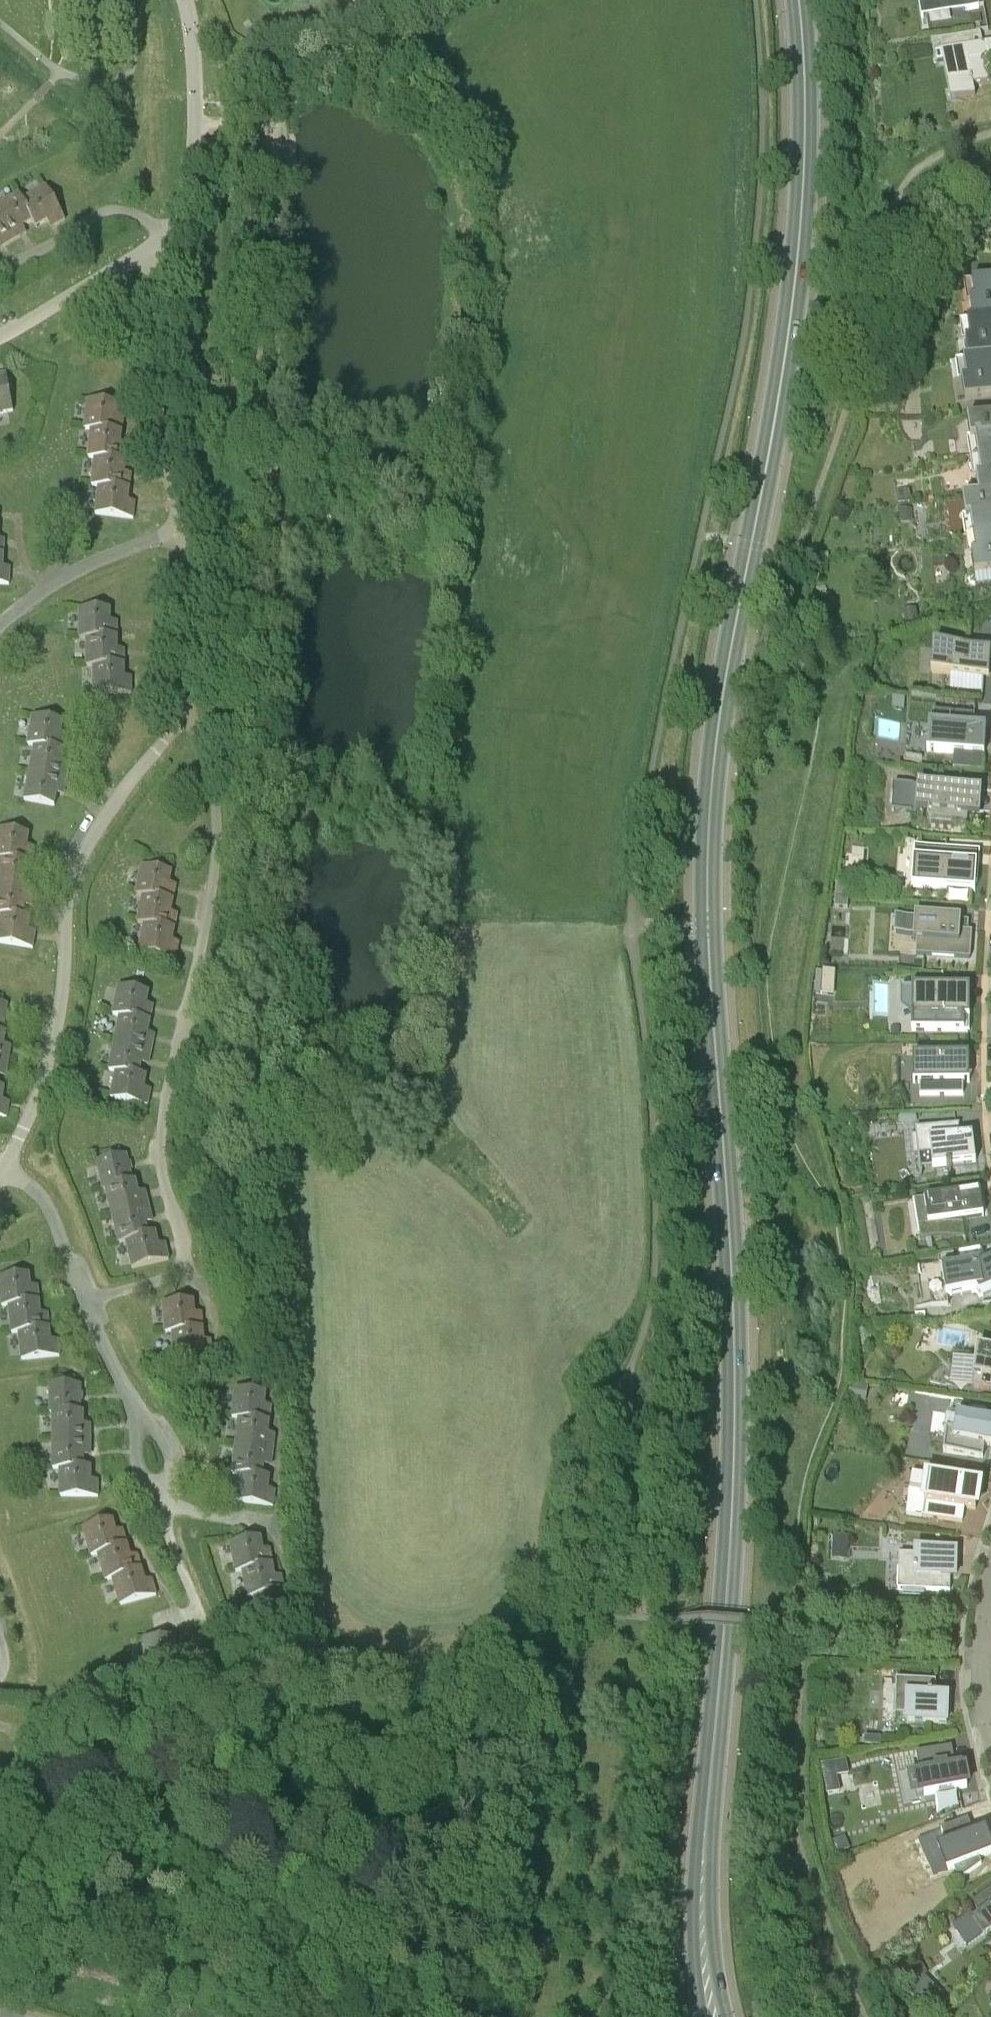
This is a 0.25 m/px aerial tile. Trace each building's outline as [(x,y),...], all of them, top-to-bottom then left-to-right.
[(924,4),(948,0),(950,10),(965,7),(966,11),(979,8),(977,0),(924,0),(924,4)] [(981,33),(939,40),(951,103),(975,98),(973,87),(990,84),(990,43),(983,45),(981,33)] [(46,186),(23,199),(34,223),(37,229),(48,223),(52,229),(56,227),(66,221),(46,186)] [(34,223),(23,199),(20,193),(0,204),(0,218),(14,242),(24,236),(28,235),(24,228),(34,223)] [(3,248),(14,242),(0,218),(0,250),(3,248)] [(972,282),(978,320),(990,318),(990,279),(972,282)] [(978,320),(963,322),(969,359),(969,360),(990,357),(990,318),(978,320)] [(990,396),(990,357),(969,360),(969,359),(959,361),(965,400),(990,396)] [(13,412),(7,373),(0,374),(0,415),(13,412)] [(84,429),(91,431),(123,435),(124,421),(124,418),(118,417),(119,405),(87,400),(84,429)] [(968,419),(974,457),(990,455),(990,416),(968,419)] [(95,459),(127,463),(128,450),(128,446),(122,445),(123,435),(91,431),(87,458),(95,459)] [(974,457),(979,495),(979,496),(990,494),(990,455),(974,457)] [(91,486),(99,488),(130,492),(132,478),(132,475),(125,474),(127,463),(95,459),(91,486)] [(130,492),(99,488),(95,514),(134,519),(135,507),(136,503),(129,502),(130,492)] [(897,492),(898,501),(912,499),(911,490),(897,492)] [(979,495),(963,498),(969,536),(990,533),(990,494),(979,496),(979,495)] [(900,509),(901,521),(914,520),(913,508),(900,509)] [(969,536),(975,575),(990,572),(990,533),(969,536)] [(0,556),(0,584),(10,585),(11,572),(11,568),(4,568),(5,557),(0,556)] [(79,639),(85,639),(119,639),(119,627),(118,622),(112,622),(112,610),(79,609),(79,639)] [(903,612),(906,624),(919,621),(916,609),(903,612)] [(86,667),(93,667),(126,666),(126,654),(126,650),(119,650),(119,639),(85,639),(86,667)] [(990,680),(990,658),(990,652),(934,648),(932,676),(990,680)] [(126,666),(93,667),(93,694),(133,694),(133,682),(133,678),(126,677),(126,666)] [(894,698),(894,709),(906,709),(907,699),(894,698)] [(932,724),(929,723),(927,752),(985,756),(987,727),(974,726),(975,714),(933,712),(932,724)] [(27,745),(34,747),(66,753),(68,741),(69,736),(62,734),(65,723),(33,716),(27,745)] [(906,740),(906,723),(883,723),(882,751),(892,751),(892,740),(906,740)] [(34,747),(29,774),(68,781),(70,768),(71,765),(64,763),(66,753),(34,747)] [(68,781),(29,774),(24,800),(56,807),(58,795),(65,795),(66,793),(68,781)] [(968,823),(970,789),(961,788),(961,782),(931,780),(930,786),(918,785),(916,813),(928,814),(928,820),(968,823)] [(1,860),(32,864),(34,853),(35,848),(28,847),(30,835),(0,830),(0,859),(1,860)] [(915,847),(915,850),(912,887),(975,892),(976,883),(978,883),(980,851),(954,850),(954,852),(947,851),(948,842),(946,842),(946,849),(915,847)] [(35,894),(37,880),(38,877),(31,875),(32,864),(1,860),(0,863),(0,888),(35,894)] [(136,894),(143,896),(174,902),(176,889),(177,886),(171,884),(173,872),(142,866),(136,894)] [(836,898),(848,898),(849,886),(837,885),(836,898)] [(25,917),(26,907),(33,907),(33,904),(35,894),(0,888),(0,915),(25,917)] [(137,923),(144,924),(175,931),(178,919),(178,915),(172,913),(174,902),(143,896),(137,923)] [(836,898),(835,908),(847,909),(848,898),(836,898)] [(25,917),(0,915),(0,943),(34,948),(36,937),(36,933),(29,931),(32,918),(25,917)] [(916,915),(914,941),(917,941),(916,956),(971,959),(973,932),(961,931),(962,918),(916,915)] [(175,931),(144,924),(138,951),(177,959),(180,944),(173,942),(175,931)] [(836,971),(823,970),(822,995),(835,995),(836,971)] [(112,1015),(119,1016),(151,1023),(154,1010),(155,1007),(148,1005),(150,993),(118,986),(112,1015)] [(970,1032),(970,1026),(969,1026),(969,1001),(958,1001),(958,987),(913,987),(913,989),(915,989),(915,1029),(912,1029),(912,1031),(970,1032)] [(4,1032),(7,1016),(9,1006),(5,1005),(6,997),(0,996),(0,1032),(4,1032)] [(114,1044),(152,1053),(155,1039),(155,1036),(149,1034),(151,1023),(119,1016),(114,1044)] [(4,1032),(0,1032),(0,1062),(9,1063),(11,1051),(12,1046),(5,1045),(7,1033),(4,1032)] [(108,1071),(116,1072),(141,1075),(144,1064),(150,1066),(150,1063),(152,1053),(114,1044),(108,1071)] [(920,1095),(964,1095),(964,1083),(965,1083),(965,1070),(970,1070),(970,1055),(918,1055),(918,1084),(920,1084),(920,1095)] [(7,1077),(7,1074),(9,1063),(0,1062),(0,1077),(7,1077)] [(148,1077),(141,1075),(116,1072),(110,1098),(149,1107),(151,1094),(152,1091),(146,1088),(148,1077)] [(0,1087),(0,1116),(8,1117),(10,1106),(11,1102),(4,1101),(6,1088),(0,1087)] [(918,1124),(917,1114),(901,1115),(902,1126),(918,1124)] [(964,1158),(975,1157),(973,1136),(961,1137),(960,1125),(916,1130),(916,1137),(912,1138),(914,1157),(919,1156),(921,1178),(922,1178),(922,1170),(934,1168),(947,1167),(947,1168),(953,1168),(952,1166),(965,1165),(964,1158)] [(103,1191),(106,1190),(135,1181),(131,1165),(128,1154),(96,1162),(103,1191)] [(137,1181),(135,1181),(106,1190),(112,1217),(151,1207),(147,1194),(147,1191),(140,1193),(137,1181)] [(920,1233),(921,1240),(965,1233),(963,1220),(983,1217),(984,1216),(980,1191),(979,1191),(915,1201),(915,1202),(925,1201),(930,1232),(920,1233)] [(119,1244),(125,1242),(150,1234),(148,1225),(154,1223),(153,1218),(151,1207),(112,1217),(119,1244)] [(157,1232),(150,1234),(125,1242),(132,1269),(170,1259),(167,1247),(167,1244),(161,1246),(157,1232)] [(980,1297),(990,1291),(990,1260),(980,1266),(980,1263),(942,1268),(941,1261),(916,1265),(918,1279),(928,1278),(931,1305),(948,1305),(947,1296),(977,1291),(980,1297)] [(8,1306),(41,1303),(40,1290),(39,1286),(32,1286),(31,1274),(0,1278),(0,1297),(1,1307),(8,1306)] [(165,1333),(173,1333),(204,1331),(203,1316),(203,1313),(196,1314),(195,1302),(163,1304),(165,1333)] [(11,1334),(18,1333),(51,1330),(50,1316),(49,1313),(42,1314),(41,1303),(8,1306),(11,1334)] [(51,1330),(18,1333),(21,1360),(60,1356),(59,1344),(59,1340),(52,1340),(51,1330)] [(204,1331),(173,1333),(175,1360),(213,1357),(212,1344),(212,1341),(205,1342),(204,1331)] [(978,1349),(972,1388),(990,1391),(990,1351),(978,1349)] [(49,1414),(52,1414),(82,1412),(82,1397),(82,1385),(78,1385),(78,1377),(55,1377),(55,1385),(49,1385),(49,1414)] [(870,1389),(853,1386),(851,1401),(867,1404),(870,1389)] [(231,1418),(239,1419),(271,1423),(272,1410),(273,1407),(266,1406),(268,1394),(235,1390),(231,1418)] [(85,1412),(82,1412),(52,1414),(52,1442),(92,1443),(92,1429),(92,1424),(85,1424),(85,1412)] [(990,1446),(990,1419),(957,1414),(955,1432),(947,1431),(944,1453),(983,1459),(985,1445),(990,1446)] [(271,1423),(239,1419),(235,1448),(274,1453),(276,1439),(277,1435),(269,1434),(271,1423)] [(52,1470),(60,1470),(86,1467),(86,1457),(92,1457),(92,1454),(92,1443),(52,1442),(52,1470)] [(232,1474),(239,1475),(264,1476),(266,1466),(273,1466),(273,1462),(274,1453),(235,1448),(232,1474)] [(92,1467),(86,1467),(60,1470),(60,1496),(99,1497),(99,1484),(99,1480),(92,1480),(92,1467)] [(271,1477),(264,1476),(239,1475),(235,1502),(274,1507),(275,1497),(276,1491),(269,1490),(271,1477)] [(929,1475),(922,1517),(963,1523),(965,1509),(976,1510),(980,1482),(929,1475)] [(90,1557),(97,1555),(129,1545),(125,1533),(124,1529),(117,1531),(114,1519),(82,1529),(90,1557)] [(850,1536),(835,1535),(833,1558),(848,1559),(850,1536)] [(234,1573),(242,1571),(274,1565),(272,1554),(271,1549),(264,1550),(262,1538),(230,1544),(234,1573)] [(105,1582),(112,1579),(143,1570),(140,1558),(139,1554),(132,1556),(129,1545),(97,1555),(105,1582)] [(899,1555),(898,1590),(950,1592),(951,1565),(944,1564),(944,1551),(916,1551),(916,1556),(899,1555)] [(246,1599),(254,1597),(286,1592),(285,1583),(284,1576),(276,1577),(274,1565),(242,1571),(246,1599)] [(143,1570),(112,1579),(120,1606),(157,1595),(154,1582),(153,1579),(146,1581),(143,1570)] [(286,1592),(254,1597),(258,1625),(297,1618),(294,1602),(288,1603),(287,1598),(286,1592)] [(144,1668),(151,1668),(184,1668),(184,1656),(183,1650),(176,1650),(176,1638),(144,1639),(144,1668)] [(907,1722),(947,1723),(948,1703),(944,1703),(944,1694),(936,1694),(936,1681),(896,1679),(896,1692),(895,1692),(895,1693),(896,1694),(895,1714),(907,1715),(907,1722)] [(911,1775),(916,1798),(939,1794),(940,1796),(954,1793),(954,1791),(967,1788),(963,1764),(956,1766),(955,1761),(948,1762),(946,1750),(952,1748),(952,1747),(916,1754),(920,1773),(911,1775)] [(848,1760),(822,1766),(828,1795),(842,1792),(839,1777),(851,1774),(848,1760)] [(982,1864),(980,1858),(990,1854),(990,1846),(984,1829),(974,1833),(968,1819),(941,1830),(947,1845),(945,1846),(960,1881),(982,1864)] [(838,1854),(850,1849),(845,1837),(833,1842),(838,1854)] [(983,1934),(984,1936),(990,1931),(990,1890),(974,1903),(980,1911),(972,1916),(969,1911),(951,1924),(967,1946),(983,1934)] [(864,1944),(877,1946),(879,1933),(866,1931),(864,1944)] [(952,2003),(926,1977),(911,1991),(936,2016),(937,2016),(952,2003)]
